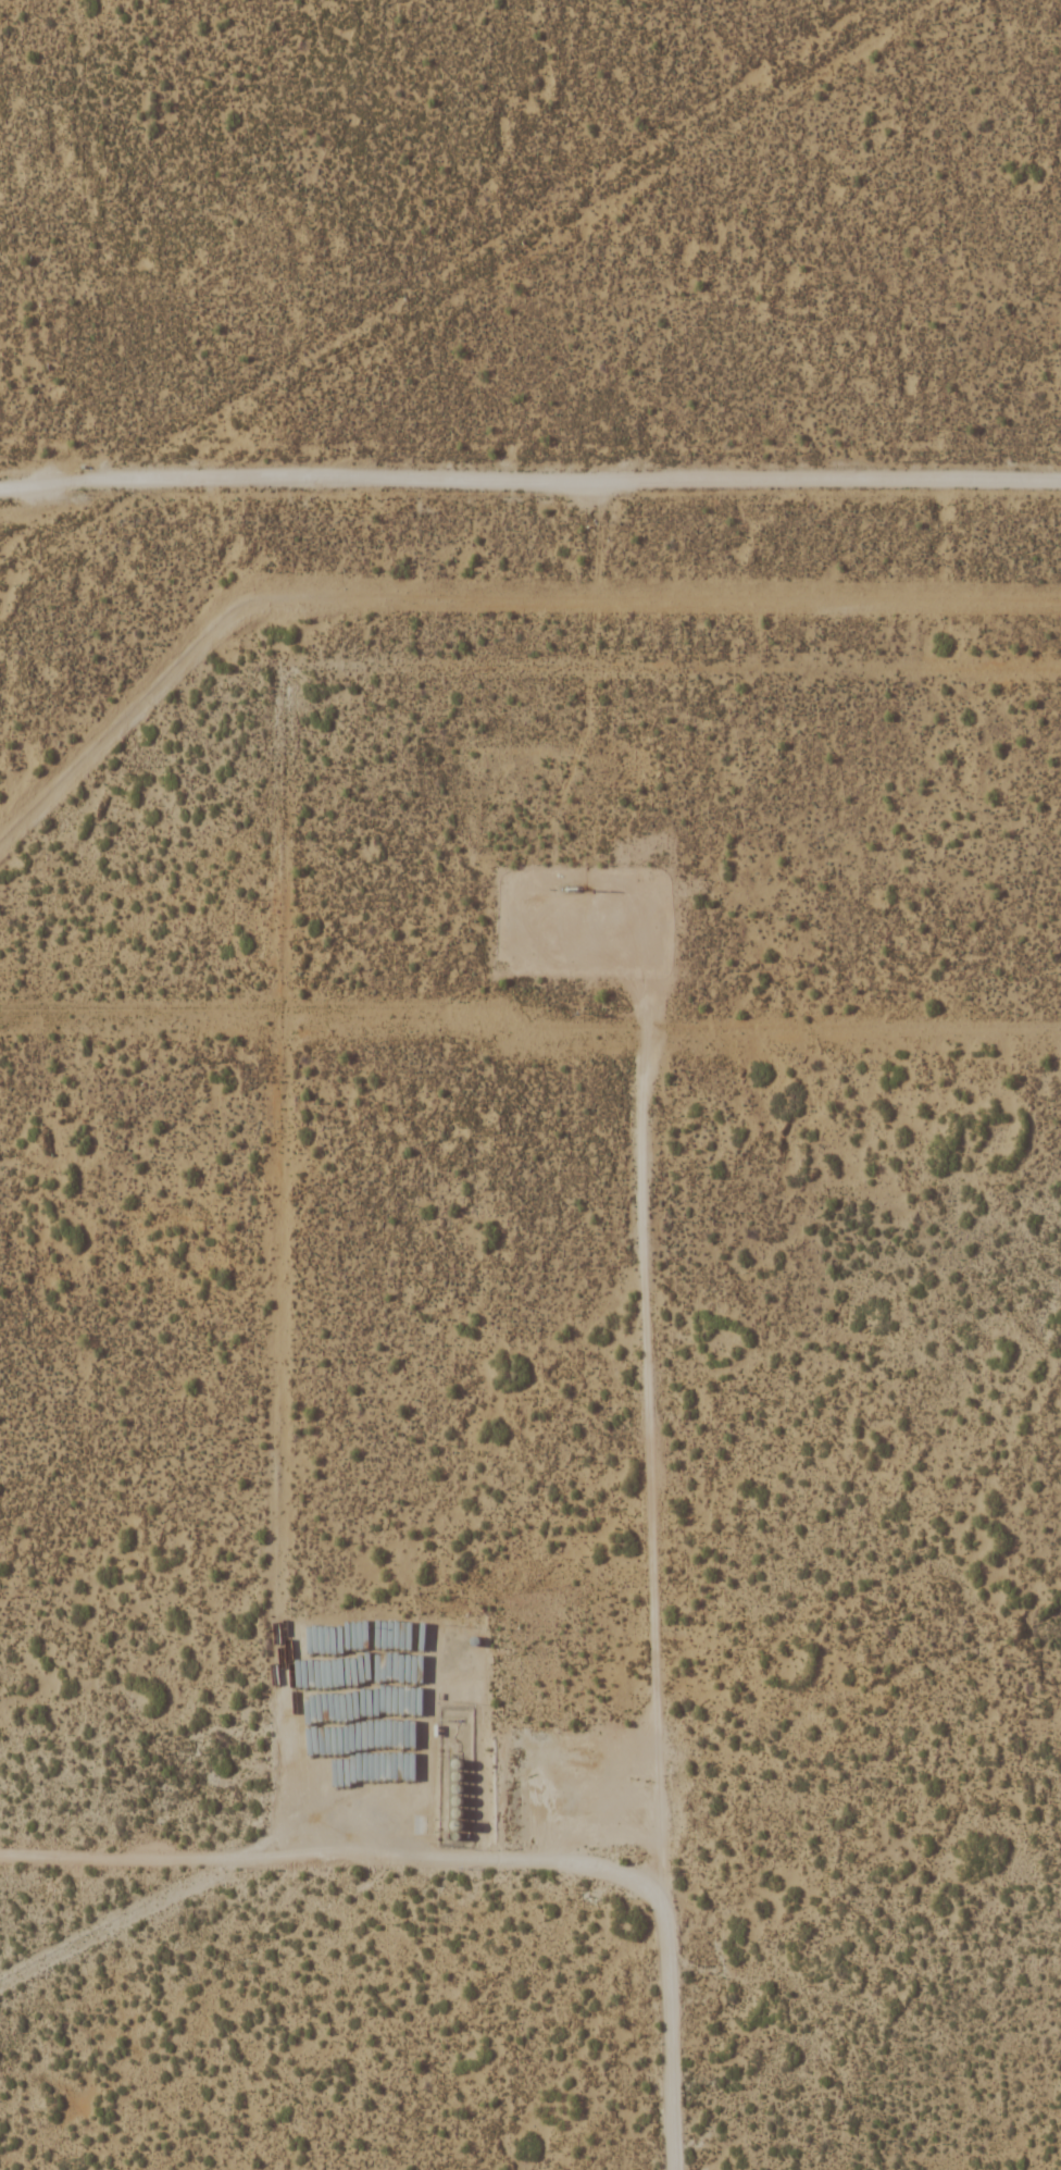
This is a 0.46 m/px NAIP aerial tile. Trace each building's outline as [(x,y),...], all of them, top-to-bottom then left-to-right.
[(310,1814),(309,1790),(322,1790),(310,1781),(313,1777),(311,1704),(302,1697),(301,1685),(398,1682),(398,1660),(407,1659),(395,1650),(400,1650),(399,1620),(375,1621),(376,1643),(393,1656),(289,1659),(303,1670),(289,1671),(295,1675),(295,1687),(282,1687),(285,1788),(299,1799),(281,1799),(287,1804),(278,1815),(310,1814)] [(364,1652),(364,1639),(368,1639),(368,1621),(345,1621),(345,1627),(310,1627),(310,1636),(310,1652),(364,1652)]
